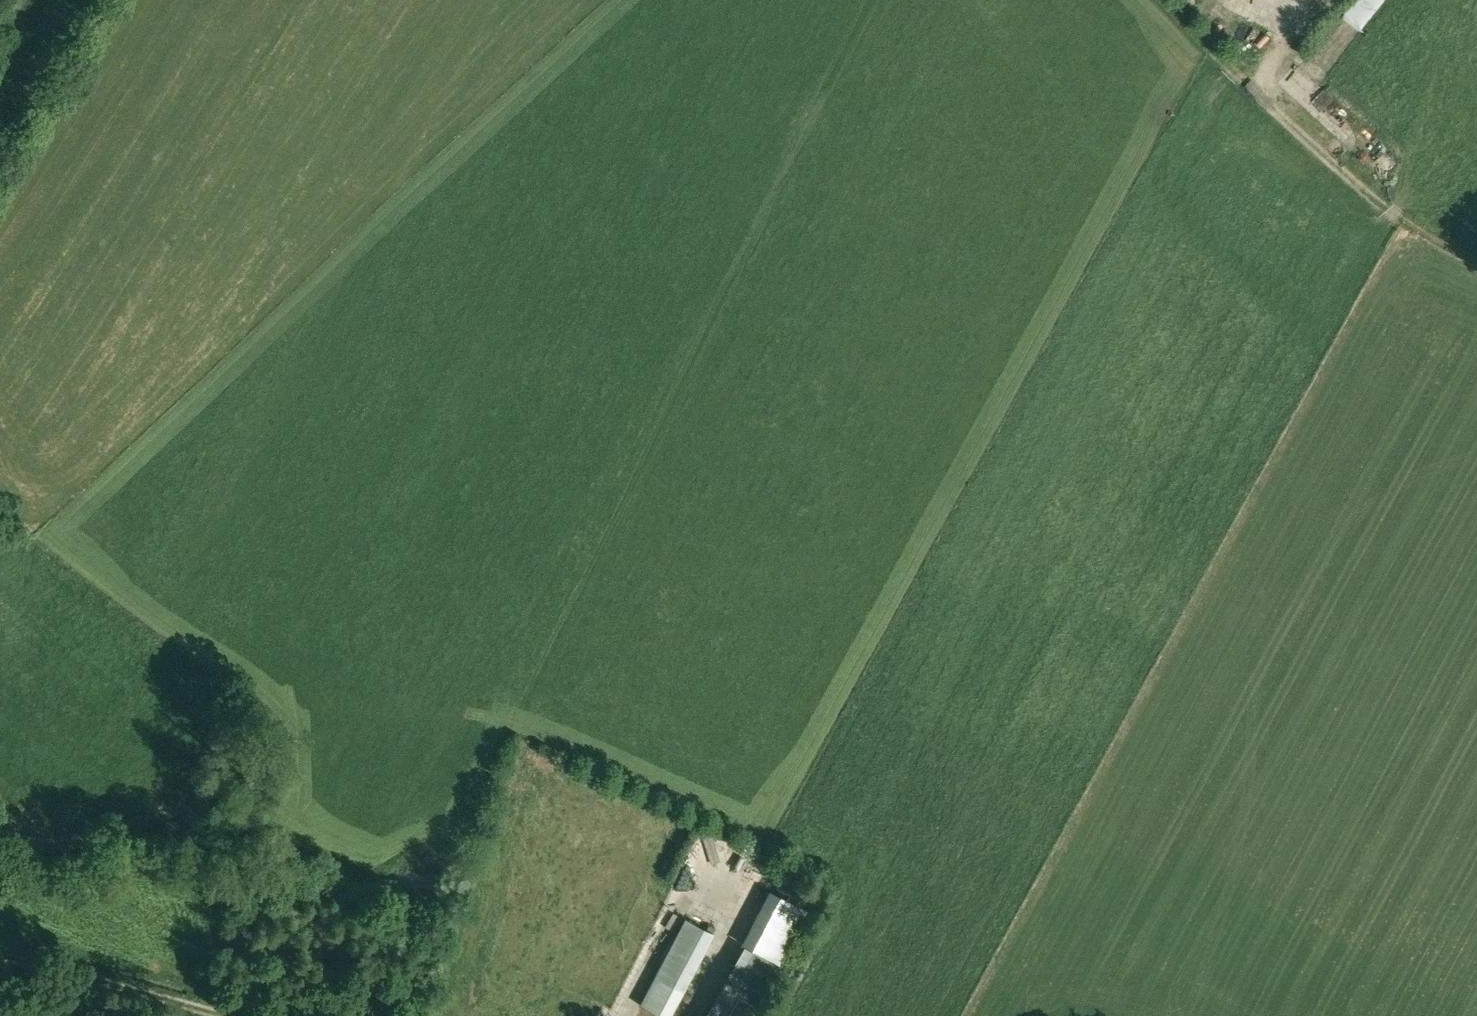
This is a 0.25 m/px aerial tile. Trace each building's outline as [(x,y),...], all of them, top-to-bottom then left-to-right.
[(782,877),(776,887),(789,894),(783,905),(794,911),(806,917),(812,906),(813,907),(819,896),(782,877)] [(699,962),(714,933),(685,918),(670,947),(654,977),(640,1004),(664,1015),(671,1015),(683,991),(699,962)]
